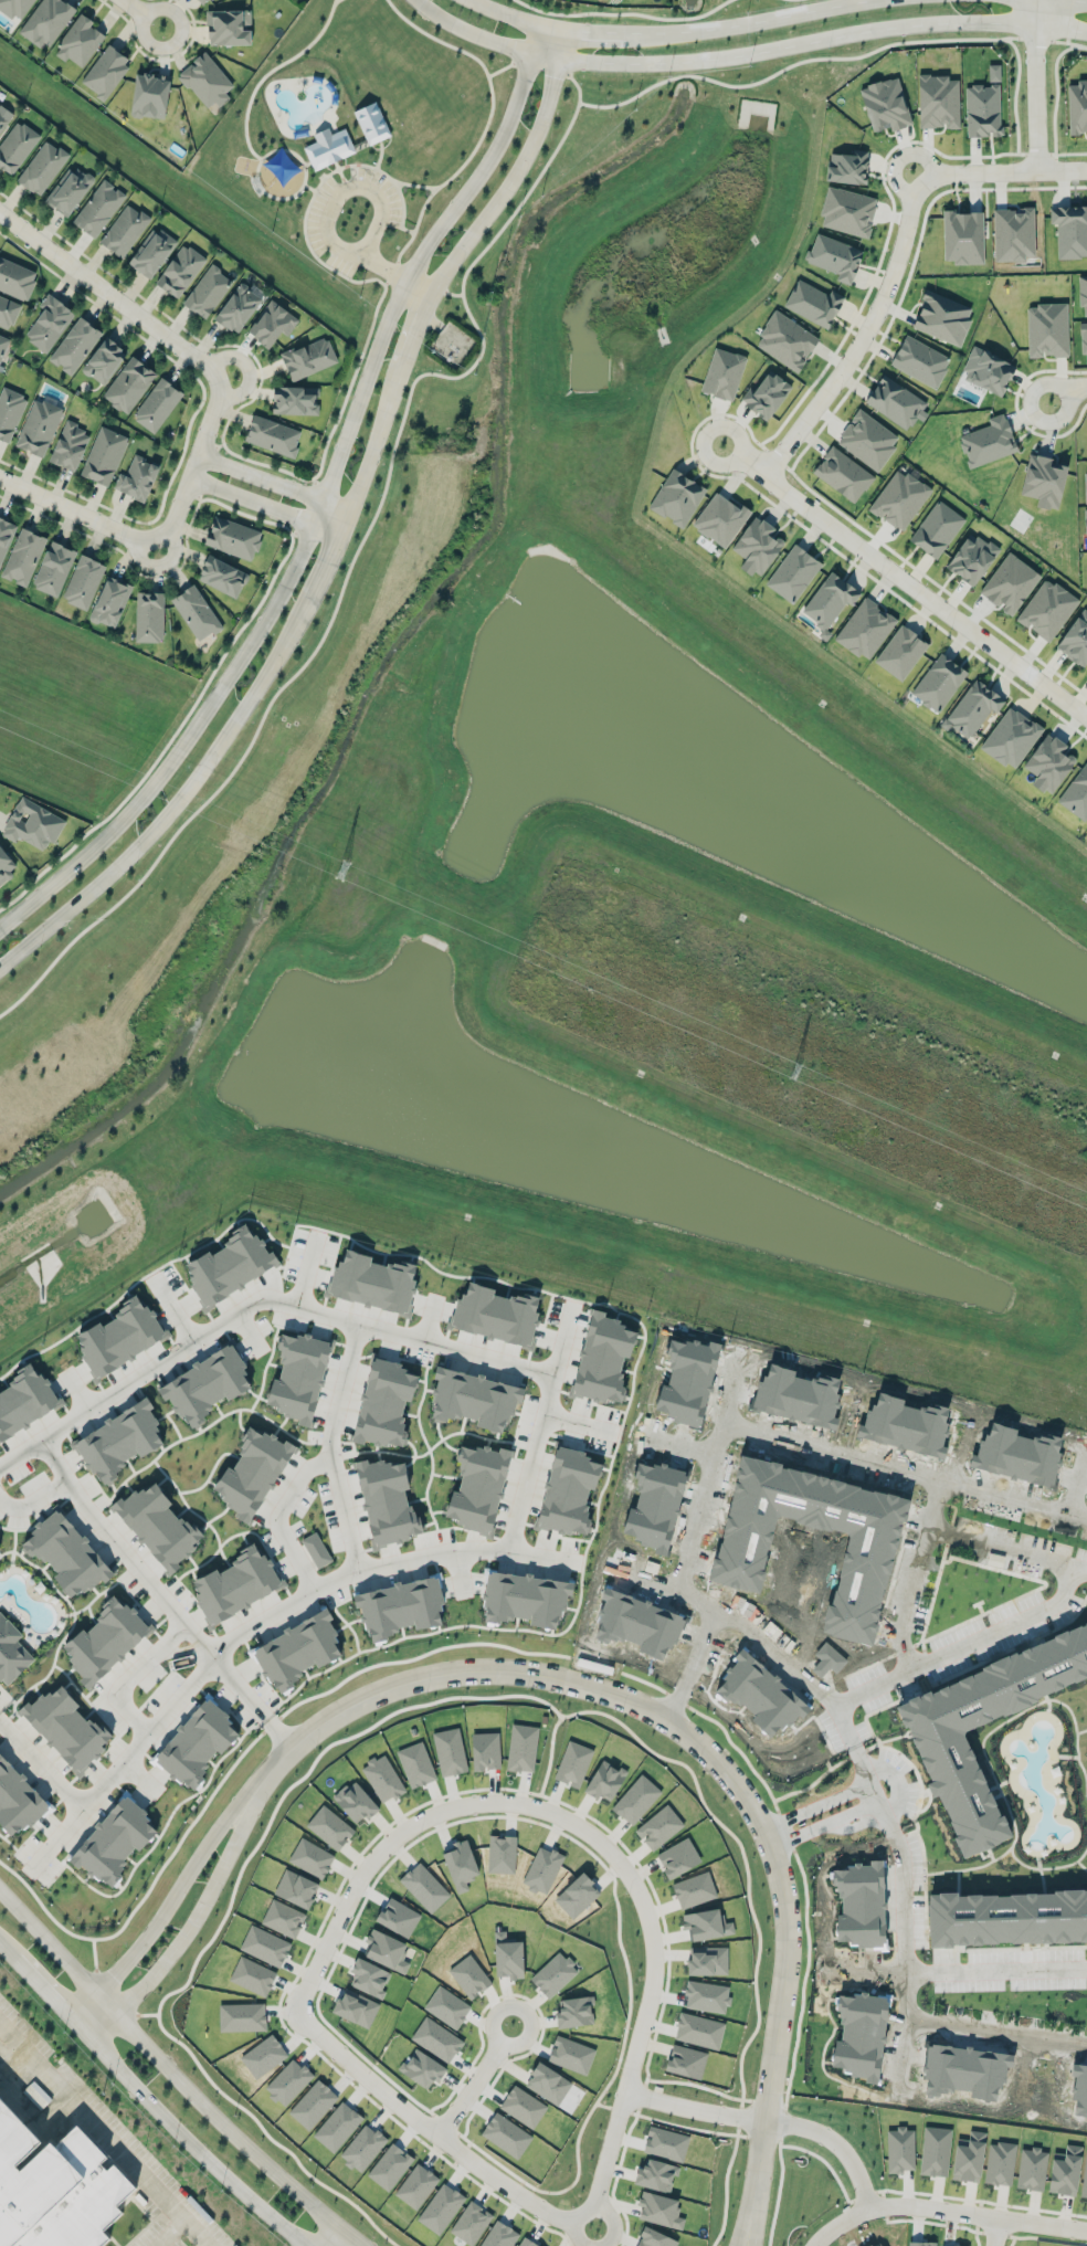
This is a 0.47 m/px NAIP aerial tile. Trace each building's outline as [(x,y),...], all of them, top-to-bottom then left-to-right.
[(18,22),(34,0),(0,0),(0,9),(18,22)] [(18,31),(40,48),(43,43),(47,47),(75,11),(61,0),(42,0),(18,31)] [(207,44),(250,44),(250,9),(207,10),(207,44)] [(93,21),(81,13),(54,50),(81,69),(105,35),(90,25),(93,21)] [(131,63),(107,45),(80,82),(104,100),(131,63)] [(234,85),(204,51),(177,74),(209,111),(227,95),(225,92),(234,85)] [(164,119),(170,76),(136,71),(130,115),(164,119)] [(959,79),(949,79),(949,74),(918,74),(919,126),(946,126),(946,128),(959,128),(959,79)] [(912,124),(897,76),(859,88),(873,132),(890,126),(891,130),(912,124)] [(1077,79),(1077,84),(1067,84),(1069,132),(1086,132),(1086,79),(1077,79)] [(967,136),(990,136),(1001,135),(999,84),(966,85),(967,136)] [(353,111),(368,145),(391,135),(376,101),(353,111)] [(12,175),(40,135),(17,119),(0,144),(0,167),(12,175)] [(303,146),(313,170),(355,153),(345,127),(331,133),(328,128),(313,133),(316,141),(303,146)] [(68,155),(46,138),(16,180),(39,196),(68,155)] [(829,152),(826,180),(865,184),(869,150),(851,148),(851,155),(829,152)] [(71,164),(44,200),(66,217),(94,181),(71,164)] [(72,221),(94,238),(126,195),(103,179),(72,221)] [(867,238),(877,197),(827,185),(820,215),(823,215),(820,227),(867,238)] [(150,218),(127,202),(99,242),(122,258),(150,218)] [(1086,257),(1086,206),(1050,206),(1050,223),(1057,223),(1057,258),(1086,257)] [(995,261),(1025,260),(1025,256),(1034,256),(1033,208),(993,209),(995,261)] [(983,211),(943,212),(943,259),(953,259),(953,264),(983,263),(983,211)] [(129,265),(153,279),(175,239),(151,225),(129,265)] [(806,262),(838,272),(836,280),(851,285),(862,248),(814,233),(806,262)] [(178,298),(205,258),(182,243),(155,283),(178,298)] [(0,256),(0,290),(26,301),(38,272),(0,256)] [(206,319),(232,279),(210,264),(183,303),(206,319)] [(1078,276),(1079,306),(1084,306),(1084,317),(1086,317),(1086,276),(1078,276)] [(829,293),(795,279),(784,309),(830,327),(843,295),(830,290),(829,293)] [(236,334),(262,298),(240,282),(214,318),(236,334)] [(971,307),(926,289),(911,326),(960,346),(971,319),(967,317),(971,307)] [(43,309),(23,336),(46,352),(75,313),(48,293),(38,305),(43,309)] [(0,295),(0,326),(10,330),(21,303),(0,295)] [(299,318),(269,299),(247,333),(270,348),(286,322),(294,327),(299,318)] [(1067,303),(1027,304),(1028,357),(1042,357),(1042,356),(1068,355),(1067,303)] [(819,338),(775,310),(753,344),(797,372),(819,338)] [(73,375),(101,330),(77,316),(49,360),(73,375)] [(0,334),(0,360),(10,339),(0,334)] [(951,358),(906,334),(890,364),(935,389),(951,358)] [(281,353),(290,380),(337,363),(327,336),(281,353)] [(126,350),(103,337),(82,372),(106,385),(126,350)] [(1002,395),(1015,365),(973,346),(959,376),(1002,395)] [(700,391),(733,401),(746,356),(713,347),(700,391)] [(128,415),(156,373),(130,355),(102,397),(128,415)] [(768,420),(790,385),(768,371),(755,390),(749,386),(739,402),(768,420)] [(907,430),(926,403),(883,373),(864,401),(907,430)] [(181,389),(157,377),(133,421),(158,434),(181,389)] [(8,442),(28,397),(3,386),(0,393),(0,439),(8,442)] [(318,414),(318,387),(273,386),(272,413),(318,414)] [(15,447),(45,457),(62,407),(32,397),(15,447)] [(900,439),(859,408),(835,441),(876,471),(900,439)] [(958,435),(969,467),(1017,451),(1004,412),(987,418),(989,425),(958,435)] [(294,456),(301,429),(252,415),(244,442),(294,456)] [(49,460),(74,471),(91,432),(65,421),(49,460)] [(109,486),(128,437),(99,425),(80,475),(109,486)] [(874,476),(831,445),(812,473),(855,503),(874,476)] [(112,488),(144,501),(160,465),(134,454),(125,474),(119,472),(112,488)] [(1020,494),(1038,498),(1036,505),(1057,510),(1067,463),(1029,455),(1020,494)] [(902,532),(931,489),(897,467),(869,509),(902,532)] [(705,485),(669,468),(649,510),(685,528),(705,485)] [(739,508),(715,491),(691,525),(724,548),(751,511),(742,504),(739,508)] [(964,517),(936,499),(909,541),(938,559),(964,517)] [(262,531),(214,514),(203,544),(236,555),(236,556),(252,562),(262,531)] [(740,566),(761,578),(783,542),(771,534),(774,527),(754,514),(732,549),(746,557),(740,566)] [(17,525),(0,517),(0,565),(17,525)] [(998,549),(970,530),(945,567),(973,586),(998,549)] [(59,597),(76,550),(49,540),(32,587),(59,597)] [(765,584),(793,604),(822,563),(794,543),(765,584)] [(1041,575),(1009,551),(978,592),(999,608),(1011,617),(1041,575)] [(86,610),(106,565),(81,554),(60,599),(86,610)] [(237,598),(248,573),(208,554),(197,580),(237,598)] [(826,630),(846,601),(852,605),(860,592),(829,571),(801,613),(826,630)] [(114,628),(132,586),(107,576),(89,618),(114,628)] [(1079,600),(1045,577),(1016,620),(1027,627),(1027,626),(1050,642),(1079,600)] [(198,641),(221,626),(194,583),(170,599),(198,641)] [(135,641),(162,642),(164,593),(136,592),(135,641)] [(835,640),(870,661),(897,618),(862,596),(835,640)] [(1055,648),(1084,667),(1086,662),(1086,614),(1080,610),(1055,648)] [(928,643),(900,624),(874,661),(901,681),(928,643)] [(967,672),(940,652),(910,693),(937,713),(967,672)] [(996,712),(1005,700),(974,678),(943,722),(968,740),(991,709),(996,712)] [(980,747),(1014,770),(1043,728),(1009,705),(980,747)] [(1066,746),(1047,732),(1023,766),(1036,776),(1032,782),(1051,795),(1076,760),(1063,750),(1066,746)] [(1086,761),(1057,801),(1084,821),(1086,817),(1086,761)] [(66,818),(19,796),(1,835),(15,841),(17,837),(43,850),(48,840),(54,843),(66,818)] [(0,845),(0,883),(18,869),(0,845)] [(276,1267),(252,1225),(209,1249),(209,1250),(182,1265),(205,1306),(276,1267)] [(408,1314),(418,1268),(371,1258),(372,1255),(339,1248),(329,1296),(408,1314)] [(539,1298),(493,1292),(494,1286),(468,1283),(466,1297),(455,1295),(450,1332),(533,1343),(539,1298)] [(166,1339),(143,1296),(99,1320),(100,1321),(73,1336),(95,1377),(166,1339)] [(622,1405),(627,1386),(621,1384),(623,1373),(619,1372),(623,1356),(630,1357),(635,1331),(621,1328),(622,1320),(604,1316),(605,1311),(590,1308),(572,1394),(622,1405)] [(310,1427),(331,1341),(303,1334),(302,1338),(283,1333),(276,1361),(283,1363),(279,1379),(273,1377),(265,1407),(299,1416),(297,1424),(310,1427)] [(156,1387),(164,1400),(170,1397),(189,1430),(206,1420),(202,1411),(226,1397),(228,1400),(254,1385),(230,1344),(156,1387)] [(353,1442),(363,1444),(364,1440),(404,1447),(408,1429),(400,1428),(406,1400),(412,1401),(418,1374),(400,1370),(401,1363),(370,1357),(353,1442)] [(37,1364),(0,1384),(0,1439),(60,1407),(37,1364)] [(525,1387),(436,1366),(433,1378),(436,1379),(431,1402),(435,1403),(431,1418),(447,1421),(449,1414),(476,1420),(475,1426),(505,1433),(513,1400),(521,1402),(525,1387)] [(73,1439),(99,1485),(128,1469),(123,1460),(137,1452),(140,1456),(165,1442),(148,1411),(153,1408),(148,1398),(73,1439)] [(248,1524),(294,1449),(254,1425),(229,1467),(227,1466),(211,1492),(240,1510),(236,1517),(248,1524)] [(510,1453),(464,1443),(454,1490),(451,1490),(444,1522),(492,1533),(510,1453)] [(536,1527),(571,1535),(572,1530),(588,1534),(592,1518),(584,1516),(590,1488),(595,1489),(602,1459),(554,1447),(536,1527)] [(371,1545),(418,1537),(410,1488),(409,1488),(404,1459),(367,1465),(366,1459),(356,1461),(371,1545)] [(114,1508),(168,1573),(196,1550),(192,1545),(200,1538),(171,1503),(172,1503),(151,1478),(114,1508)] [(113,1575),(59,1508),(17,1541),(30,1557),(38,1551),(56,1574),(53,1576),(72,1600),(100,1577),(104,1582),(113,1575)] [(302,1538),(316,1568),(331,1561),(317,1531),(302,1538)] [(282,1590),(262,1545),(216,1566),(217,1569),(190,1581),(208,1623),(282,1590)] [(574,1580),(487,1572),(482,1618),(529,1622),(529,1625),(560,1628),(564,1595),(572,1596),(574,1580)] [(352,1591),(355,1607),(360,1606),(364,1629),(369,1628),(371,1640),(399,1635),(398,1627),(413,1624),(414,1629),(444,1624),(437,1578),(352,1591)] [(89,1687),(151,1629),(119,1595),(83,1628),(82,1627),(63,1646),(72,1656),(66,1661),(89,1687)] [(252,1646),(274,1690),(317,1668),(317,1667),(341,1655),(334,1642),(339,1640),(329,1620),(333,1619),(328,1609),(252,1646)] [(35,1658),(17,1640),(22,1634),(0,1611),(0,1678),(6,1685),(35,1658)] [(928,1773),(947,1765),(930,1721),(941,1717),(943,1722),(952,1719),(950,1714),(957,1711),(963,1727),(1044,1696),(1042,1689),(1086,1672),(1086,1628),(900,1701),(928,1773)] [(16,1711),(27,1718),(80,1777),(88,1763),(101,1752),(109,1738),(112,1736),(108,1731),(79,1712),(75,1709),(78,1704),(61,1685),(49,1695),(42,1690),(33,1704),(28,1701),(16,1711)] [(153,1759),(192,1792),(205,1777),(199,1772),(218,1750),(222,1753),(242,1729),(204,1698),(153,1759)] [(539,1726),(512,1723),(506,1768),(533,1772),(539,1726)] [(441,1776),(468,1770),(458,1726),(432,1732),(441,1776)] [(472,1769),(500,1769),(499,1732),(471,1733),(472,1769)] [(593,1749),(568,1739),(554,1778),(579,1787),(593,1749)] [(396,1750),(411,1788),(436,1778),(421,1740),(396,1750)] [(49,1805),(0,1753),(0,1823),(14,1838),(49,1805)] [(379,1803),(404,1792),(387,1753),(362,1764),(379,1803)] [(356,1823),(363,1815),(367,1820),(380,1807),(354,1780),(334,1800),(356,1823)] [(68,1861),(77,1868),(80,1864),(107,1886),(137,1849),(139,1851),(156,1830),(144,1820),(149,1814),(123,1793),(68,1861)] [(305,1826),(339,1850),(355,1828),(321,1804),(305,1826)] [(322,1879),(335,1855),(301,1837),(288,1860),(322,1879)] [(273,1893),(307,1909),(318,1883),(285,1868),(273,1893)] [(681,1908),(716,1895),(707,1871),(672,1884),(681,1908)] [(1020,1928),(1019,1896),(1009,1896),(1010,1916),(995,1916),(995,1896),(934,1897),(934,1904),(928,1904),(929,1923),(940,1923),(940,1927),(953,1927),(954,1941),(1006,1939),(1005,1928),(1020,1928)] [(294,1938),(305,1913),(272,1898),(261,1923),(294,1938)] [(291,1941),(249,1925),(239,1950),(281,1966),(291,1941)] [(408,1963),(400,1959),(407,1943),(373,1929),(363,1955),(404,1972),(408,1963)] [(229,1979),(265,1996),(276,1972),(240,1955),(229,1979)] [(369,2027),(379,2002),(344,1988),(333,2012),(369,2027)] [(559,1999),(561,2009),(555,2010),(558,2027),(593,2023),(591,2005),(594,2005),(593,1995),(559,1999)] [(265,2030),(265,2002),(219,2003),(219,2031),(265,2030)] [(0,2094),(0,2245),(78,2245),(138,2191),(75,2123),(63,2150),(42,2140),(0,2094)] [(985,2132),(969,2130),(967,2146),(956,2145),(952,2176),(979,2179),(985,2132)] [(635,2183),(670,2191),(675,2166),(649,2160),(646,2171),(638,2169),(635,2183)] [(638,2218),(681,2230),(685,2217),(674,2214),(678,2199),(642,2190),(638,2204),(642,2205),(638,2218)]
